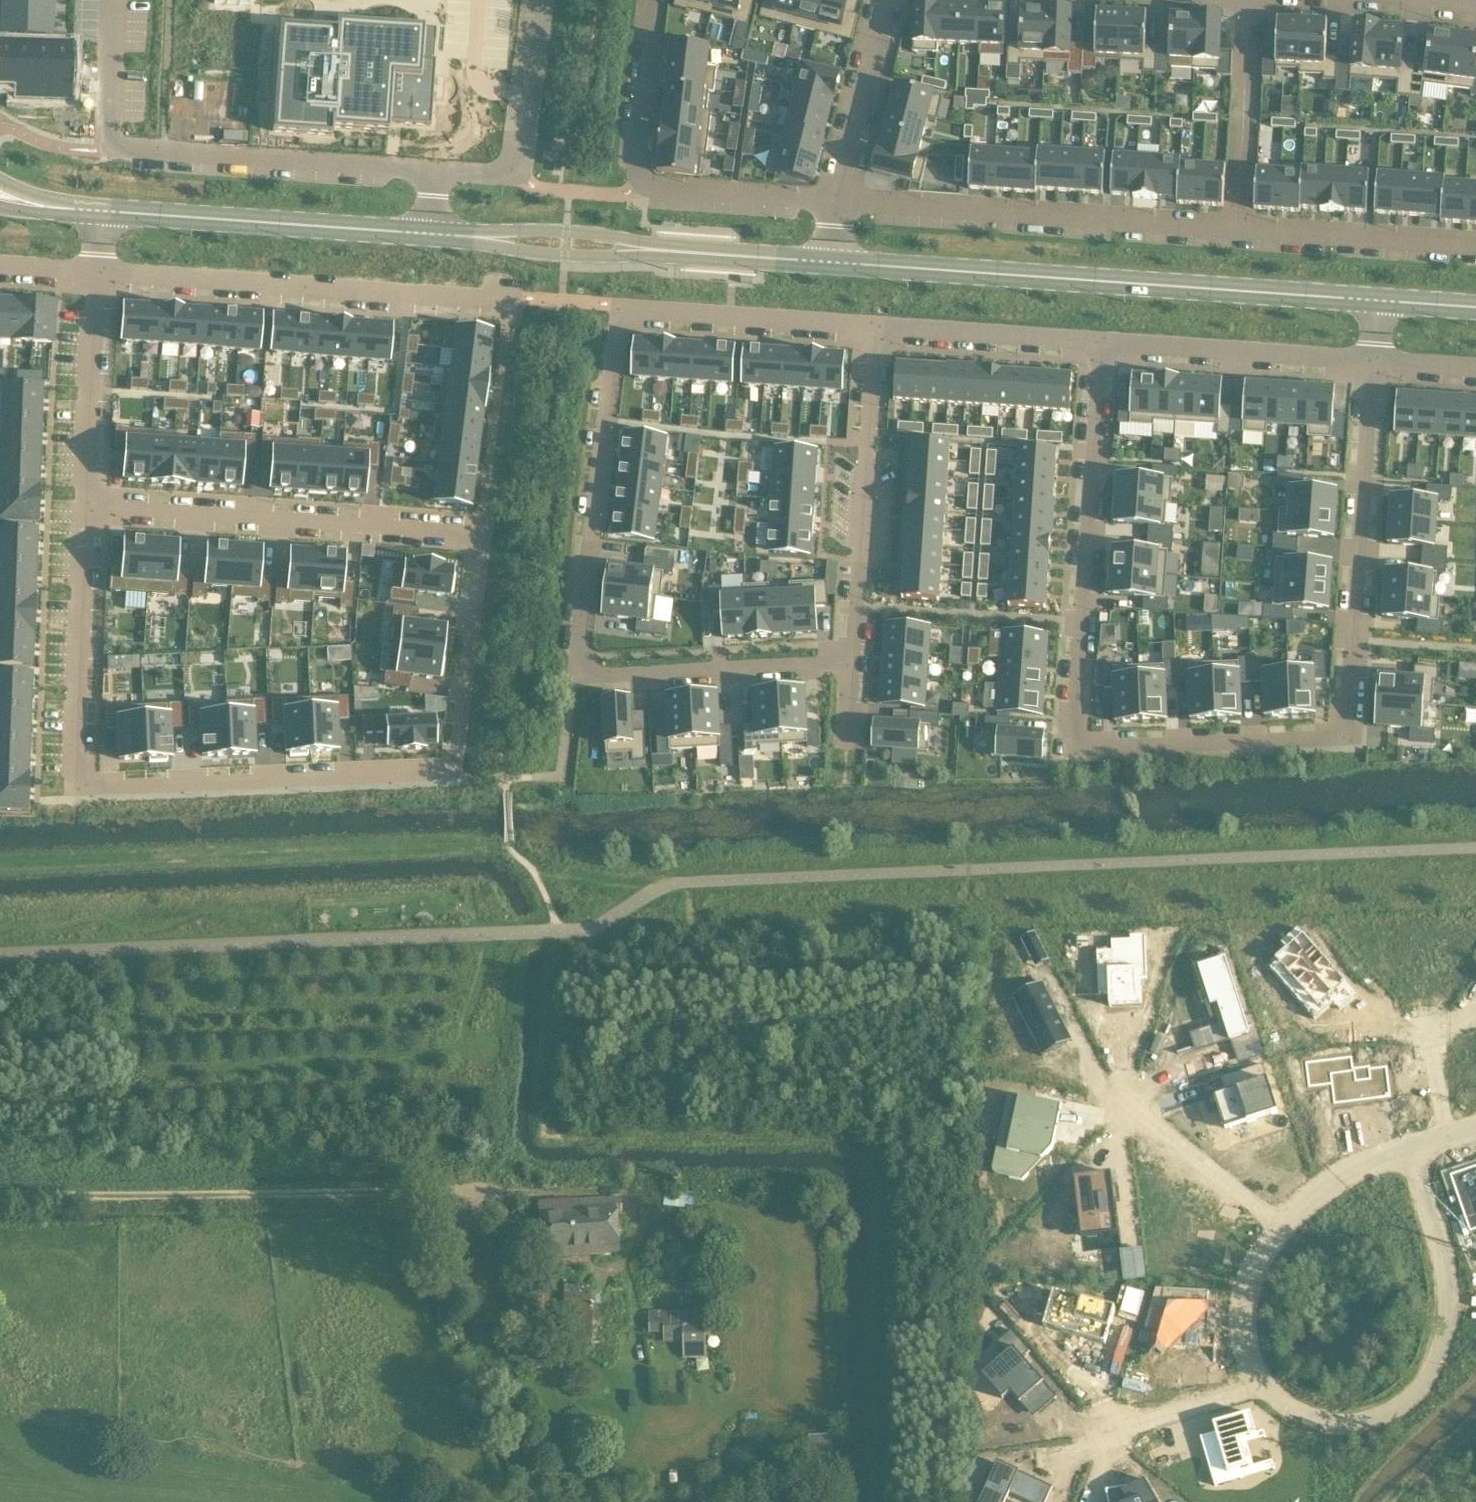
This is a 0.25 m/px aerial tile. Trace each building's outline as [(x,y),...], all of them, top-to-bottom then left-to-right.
[(52,34),(52,36),(53,36),(55,0),(0,0),(0,32),(52,34)] [(715,0),(676,0),(674,7),(688,10),(688,9),(711,15),(715,0)] [(711,15),(734,20),(734,22),(748,25),(754,0),(752,0),(715,0),(711,15)] [(795,26),(802,0),(764,0),(759,17),(795,26)] [(795,26),(816,32),(824,0),(802,0),(795,26)] [(816,32),(851,41),(858,16),(845,12),(848,0),(824,0),(816,32)] [(937,43),(938,4),(915,3),(912,52),(937,53),(938,43),(937,43)] [(937,43),(938,43),(958,44),(960,5),(938,4),(937,43)] [(958,44),(979,45),(980,45),(982,6),(960,5),(958,44)] [(1005,7),(982,6),(980,45),(979,45),(978,55),(1003,56),(1005,7)] [(1044,63),(1047,8),(1046,8),(1046,9),(1022,8),(1020,42),(1008,41),(1007,66),(1007,79),(1019,80),(1020,67),(1021,67),(1021,61),(1044,63)] [(1047,8),(1044,63),(1068,64),(1067,74),(1081,74),(1081,69),(1082,45),(1070,44),(1072,9),(1047,8)] [(1081,69),(1095,70),(1096,60),(1119,61),(1121,12),(1096,11),(1095,45),(1082,45),(1081,69)] [(1121,12),(1119,61),(1143,62),(1142,72),(1156,73),(1157,48),(1145,47),(1146,13),(1121,12)] [(1193,70),(1194,70),(1196,15),(1195,15),(1171,14),(1170,48),(1157,48),(1156,73),(1170,73),(1170,68),(1193,69),(1193,70)] [(1221,16),(1196,15),(1194,70),(1217,71),(1217,76),(1231,76),(1232,51),(1220,50),(1221,16)] [(1276,68),(1299,69),(1300,69),(1302,20),(1277,19),(1275,53),(1263,53),(1262,78),(1276,78),(1276,68)] [(1300,69),(1299,69),(1299,74),(1323,75),(1323,80),(1336,81),(1338,55),(1325,55),(1327,21),(1302,20),(1300,69)] [(430,126),(432,101),(434,76),(435,61),(433,61),(421,60),(423,29),(424,27),(366,23),(351,22),(336,21),(336,29),(323,28),(280,25),(272,132),(331,136),(332,128),(388,132),(389,123),(430,126)] [(1379,25),(1354,23),(1351,57),(1338,55),(1336,81),(1337,81),(1336,90),(1349,92),(1350,77),(1373,80),(1379,25)] [(1409,98),(1413,63),(1400,62),(1404,28),(1380,26),(1380,25),(1379,25),(1373,80),(1375,80),(1375,79),(1397,81),(1396,96),(1409,98)] [(1448,87),(1455,34),(1430,31),(1426,64),(1413,63),(1409,98),(1423,99),(1424,84),(1448,87)] [(1448,87),(1471,91),(1471,96),(1475,97),(1475,71),(1475,66),(1475,37),(1455,34),(1448,87)] [(13,89),(13,100),(72,101),(73,41),(0,39),(0,89),(13,89)] [(707,68),(707,67),(710,46),(672,41),(669,64),(707,68)] [(799,51),(789,48),(786,61),(796,64),(799,51)] [(754,63),(756,54),(743,51),(741,60),(754,63)] [(756,54),(754,63),(766,66),(768,57),(756,54)] [(666,86),(668,86),(668,85),(709,90),(709,91),(714,92),(717,68),(707,67),(707,68),(669,64),(666,86)] [(833,96),(833,97),(834,98),(840,75),(798,64),(793,87),(797,88),(797,87),(833,96)] [(922,86),(933,88),(935,80),(923,78),(922,86)] [(947,83),(935,80),(933,88),(945,91),(947,83)] [(735,93),(745,95),(747,82),(737,81),(735,93)] [(928,117),(928,118),(937,120),(943,97),(895,84),(889,108),(928,117)] [(706,112),(707,111),(709,91),(709,90),(668,85),(668,86),(665,107),(706,112)] [(752,86),(750,99),(760,101),(762,88),(752,86)] [(797,87),(797,88),(792,108),(828,117),(833,97),(833,96),(797,87)] [(967,98),(974,99),(977,99),(978,91),(966,90),(965,98),(967,98)] [(990,91),(978,91),(977,99),(987,99),(989,99),(990,91)] [(1043,91),(1029,91),(1028,102),(1042,103),(1043,91)] [(745,95),(735,93),(733,106),(743,108),(745,95)] [(974,111),(974,107),(974,99),(967,98),(966,110),(974,111)] [(758,113),(760,101),(750,99),(748,112),(758,113)] [(987,99),(977,99),(974,99),(974,107),(986,107),(987,99)] [(706,112),(665,107),(663,127),(663,128),(709,134),(712,111),(707,111),(706,112)] [(823,138),(823,137),(828,117),(792,108),(787,129),(823,138)] [(884,128),(922,138),(928,118),(928,117),(889,108),(884,128)] [(1010,109),(998,108),(997,116),(1009,117),(1010,109)] [(1041,119),(1041,111),(1029,110),(1029,118),(1041,119)] [(1053,112),(1041,111),(1041,119),(1053,120),(1053,112)] [(1326,111),(1323,114),(1322,120),(1332,121),(1333,111),(1326,111)] [(1084,122),(1084,114),(1072,113),(1072,121),(1084,122)] [(1084,114),(1084,122),(1096,123),(1096,115),(1084,114)] [(1193,114),(1193,122),(1205,122),(1205,115),(1193,114)] [(1217,115),(1205,115),(1205,122),(1217,123),(1217,115)] [(1127,125),(1139,126),(1140,118),(1128,117),(1127,125)] [(1152,119),(1140,118),(1139,126),(1151,127),(1152,119)] [(1271,127),(1283,128),(1284,120),(1272,119),(1271,127)] [(1182,129),(1183,121),(1171,120),(1170,128),(1182,129)] [(1296,121),(1284,120),(1283,128),(1295,129),(1296,121)] [(728,136),(738,138),(740,125),(730,123),(728,136)] [(972,139),(973,127),(964,126),(964,138),(972,139)] [(706,156),(709,134),(663,128),(663,127),(662,127),(659,151),(660,151),(660,150),(702,155),(701,156),(706,156)] [(922,138),(884,128),(879,149),(917,159),(917,158),(922,138)] [(744,142),(753,143),(755,131),(746,129),(744,142)] [(782,150),(819,160),(824,138),(823,137),(823,138),(787,129),(782,149),(782,150)] [(1317,138),(1317,130),(1305,129),(1304,137),(1317,138)] [(1348,140),(1348,132),(1336,131),(1336,139),(1348,140)] [(1360,141),(1360,133),(1348,132),(1348,140),(1360,141)] [(1403,144),(1403,136),(1391,135),(1391,143),(1403,144)] [(738,138),(728,136),(727,149),(736,151),(738,138)] [(1415,145),(1415,137),(1403,136),(1403,144),(1415,145)] [(563,153),(565,139),(553,137),(551,152),(563,153)] [(1446,147),(1447,139),(1435,138),(1434,146),(1446,147)] [(1459,140),(1447,139),(1446,147),(1458,148),(1459,140)] [(751,156),(753,143),(744,142),(742,154),(751,156)] [(782,150),(782,149),(772,147),(767,170),(813,182),(819,160),(782,150)] [(927,161),(917,158),(917,159),(879,149),(873,172),(911,182),(921,185),(927,161)] [(992,190),(995,151),(972,149),(969,189),(992,190)] [(660,150),(660,151),(657,172),(699,177),(701,156),(702,155),(660,150)] [(1057,191),(1060,152),(1038,150),(1038,154),(1036,189),(1036,190),(1057,191)] [(1016,153),(995,151),(992,190),(1014,192),(1016,153)] [(1060,152),(1057,191),(1079,192),(1082,153),(1060,152)] [(1036,193),(1036,190),(1036,189),(1038,154),(1016,153),(1014,192),(1036,193)] [(1105,155),(1082,153),(1079,192),(1103,194),(1105,155)] [(1111,195),(1133,196),(1134,196),(1137,157),(1113,155),(1111,195)] [(957,157),(956,169),(964,170),(965,158),(957,157)] [(1134,196),(1133,196),(1133,198),(1157,199),(1157,198),(1156,198),(1159,159),(1137,157),(1134,196)] [(725,158),(723,171),(733,172),(735,159),(725,158)] [(1156,198),(1157,198),(1177,199),(1180,164),(1181,164),(1181,160),(1159,159),(1156,198)] [(1199,205),(1202,166),(1181,164),(1180,164),(1177,199),(1177,203),(1199,205)] [(1223,207),(1226,167),(1202,166),(1199,205),(1223,207)] [(963,182),(964,170),(956,169),(955,181),(963,182)] [(1277,210),(1280,171),(1257,169),(1254,209),(1277,210)] [(1300,208),(1320,209),(1321,209),(1324,170),(1301,169),(1301,173),(1302,173),(1300,208)] [(1343,211),(1346,172),(1324,170),(1321,209),(1320,209),(1320,211),(1344,212),(1344,211),(1343,211)] [(1302,173),(1301,173),(1280,171),(1277,210),(1300,212),(1300,208),(1302,173)] [(1343,211),(1344,211),(1366,213),(1369,173),(1346,172),(1343,211)] [(1374,213),(1398,215),(1401,176),(1377,174),(1374,213)] [(1420,216),(1422,177),(1401,176),(1398,215),(1420,216)] [(1422,177),(1420,216),(1440,218),(1441,218),(1444,183),(1443,183),(1443,179),(1422,177)] [(921,185),(911,182),(909,190),(920,191),(921,185)] [(1441,218),(1440,218),(1440,222),(1463,223),(1466,184),(1444,183),(1441,218)] [(1463,223),(1475,224),(1475,185),(1466,184),(1463,223)] [(12,341),(15,303),(0,301),(0,340),(12,341)] [(15,303),(12,341),(32,342),(35,304),(15,303)] [(35,304),(32,342),(52,344),(54,305),(35,304)] [(124,306),(122,342),(142,344),(144,307),(124,306)] [(144,307),(142,344),(161,345),(163,309),(144,307)] [(163,309),(161,345),(180,346),(182,310),(163,309)] [(182,310),(180,346),(199,347),(202,311),(182,310)] [(202,311),(199,347),(218,349),(221,313),(202,311)] [(221,313),(218,349),(237,350),(240,314),(221,313)] [(240,314),(237,350),(258,352),(260,316),(240,314)] [(274,316),(271,353),(291,354),(294,318),(274,316)] [(294,318),(291,354),(311,355),(313,319),(294,318)] [(313,319),(311,355),(330,357),(332,321),(313,319)] [(332,321),(330,357),(349,358),(351,322),(332,321)] [(351,322),(349,358),(368,359),(370,323),(351,322)] [(370,323),(368,359),(388,361),(390,325),(370,323)] [(446,328),(443,348),(452,349),(489,353),(491,333),(446,328)] [(408,335),(407,343),(418,345),(419,336),(408,335)] [(637,341),(634,378),(654,379),(657,343),(637,341)] [(407,343),(406,352),(417,353),(418,345),(407,343)] [(657,343),(654,379),(673,381),(676,344),(657,343)] [(676,344),(673,381),(693,382),(695,345),(676,344)] [(695,345),(693,382),(712,383),(714,347),(695,345)] [(714,347),(712,383),(732,385),(734,348),(714,347)] [(452,349),(450,368),(486,372),(489,353),(452,349)] [(746,349),(744,386),(764,387),(767,350),(746,349)] [(767,350),(764,387),(783,388),(786,352),(767,350)] [(786,352),(783,388),(802,390),(805,353),(786,352)] [(805,353),(802,390),(822,391),(824,354),(805,353)] [(824,354),(822,391),(842,392),(844,356),(824,354)] [(897,364),(894,401),(912,402),(915,365),(897,364)] [(915,365),(912,402),(930,403),(932,366),(915,365)] [(932,366),(930,403),(947,404),(950,367),(932,366)] [(950,367),(947,404),(965,405),(967,368),(950,367)] [(450,368),(448,387),(484,391),(486,372),(450,368)] [(967,368),(965,405),(982,407),(985,370),(967,368)] [(985,370),(982,407),(999,408),(1002,371),(985,370)] [(1002,371),(999,408),(1017,409),(1019,372),(1002,371)] [(1019,372),(1017,409),(1034,410),(1036,373),(1019,372)] [(17,373),(17,380),(29,381),(29,373),(17,373)] [(29,373),(29,381),(40,382),(41,374),(29,373)] [(404,373),(403,381),(413,383),(414,374),(404,373)] [(1036,373),(1034,410),(1051,411),(1054,374),(1036,373)] [(1054,374),(1051,411),(1070,413),(1072,376),(1054,374)] [(1119,399),(1118,424),(1120,424),(1119,436),(1152,438),(1152,426),(1154,426),(1154,422),(1153,422),(1156,377),(1155,377),(1134,376),(1132,400),(1119,399)] [(1156,377),(1153,422),(1154,422),(1175,423),(1178,379),(1179,379),(1179,378),(1155,376),(1155,377),(1156,377)] [(131,379),(130,390),(138,390),(139,379),(131,379)] [(139,379),(138,390),(147,391),(148,380),(139,379)] [(1176,423),(1175,437),(1195,439),(1196,425),(1199,380),(1179,379),(1178,379),(1175,423),(1176,423)] [(1199,380),(1196,425),(1217,426),(1216,436),(1230,436),(1231,432),(1232,407),(1220,406),(1222,382),(1199,380)] [(169,381),(168,392),(177,393),(178,382),(169,381)] [(403,381),(401,393),(412,395),(413,383),(403,381)] [(178,382),(177,393),(185,393),(186,383),(178,382)] [(207,384),(206,395),(215,396),(216,385),(207,384)] [(1232,407),(1231,432),(1243,432),(1266,434),(1267,425),(1266,424),(1269,385),(1246,384),(1245,407),(1232,407)] [(1269,385),(1266,424),(1267,425),(1288,426),(1290,387),(1269,385)] [(2,386),(1,403),(40,405),(40,387),(2,386)] [(226,386),(226,396),(234,397),(235,386),(226,386)] [(235,386),(234,397),(243,398),(244,387),(235,386)] [(448,387),(446,406),(481,411),(484,391),(448,387)] [(1290,387),(1288,426),(1308,427),(1309,428),(1312,388),(1290,387)] [(1308,427),(1307,437),(1343,440),(1345,415),(1333,414),(1334,390),(1312,388),(1309,428),(1308,427)] [(280,389),(280,400),(288,401),(289,390),(280,389)] [(289,390),(288,401),(297,401),(298,391),(289,390)] [(319,392),(318,403),(326,403),(327,393),(319,392)] [(327,393),(326,403),(335,404),(336,393),(327,393)] [(1398,394),(1395,434),(1418,435),(1421,396),(1398,394)] [(357,395),(356,405),(365,406),(366,395),(357,395)] [(366,395),(365,406),(373,407),(374,396),(366,395)] [(1421,396),(1418,435),(1439,437),(1442,397),(1421,396)] [(1442,397),(1439,437),(1461,438),(1464,399),(1442,397)] [(164,399),(163,410),(175,411),(176,400),(164,399)] [(1461,438),(1475,439),(1475,400),(1464,399),(1461,438)] [(176,400),(175,411),(188,412),(189,401),(176,400)] [(1,403),(1,420),(39,422),(40,405),(1,403)] [(213,403),(212,414),(221,414),(221,403),(213,403)] [(444,424),(443,425),(479,430),(481,411),(446,406),(444,424)] [(314,410),(314,421),(322,421),(323,411),(314,410)] [(323,411),(322,421),(335,422),(335,411),(323,411)] [(399,411),(398,419),(408,421),(409,412),(399,411)] [(644,411),(642,421),(651,422),(652,412),(644,411)] [(652,412),(651,422),(659,423),(661,413),(652,412)] [(682,416),(681,426),(689,427),(690,417),(682,416)] [(690,417),(689,427),(697,428),(698,418),(690,417)] [(1,420),(0,437),(38,438),(39,422),(1,420)] [(727,421),(726,432),(734,432),(735,422),(727,421)] [(735,422),(734,432),(743,433),(743,422),(735,422)] [(434,423),(431,444),(436,444),(477,449),(479,430),(443,425),(444,424),(434,423)] [(898,423),(898,432),(910,433),(911,423),(898,423)] [(911,423),(910,433),(923,434),(924,424),(911,423)] [(772,424),(771,434),(780,435),(781,425),(772,424)] [(390,425),(388,438),(398,439),(400,427),(390,425)] [(781,425),(780,435),(788,436),(789,425),(781,425)] [(933,425),(933,435),(945,436),(946,426),(933,425)] [(115,426),(113,451),(126,451),(124,480),(148,481),(151,431),(129,430),(129,427),(115,426)] [(811,426),(810,437),(818,437),(819,427),(811,426)] [(946,426),(945,436),(958,436),(958,427),(946,426)] [(819,427),(818,437),(827,438),(828,428),(819,427)] [(968,427),(967,437),(980,438),(981,428),(968,427)] [(981,428),(980,438),(993,439),(993,429),(981,428)] [(1002,430),(1002,440),(1014,440),(1015,431),(1002,430)] [(151,431),(148,481),(170,483),(173,442),(174,442),(174,433),(151,431)] [(1015,431),(1014,440),(1027,441),(1028,431),(1015,431)] [(625,432),(622,458),(663,463),(666,437),(625,432)] [(1037,432),(1037,442),(1049,443),(1050,433),(1037,432)] [(219,446),(216,486),(238,488),(240,461),(254,462),(256,436),(219,433),(218,446),(219,446)] [(1050,433),(1049,443),(1062,444),(1062,434),(1050,433)] [(690,435),(688,453),(689,454),(699,455),(701,437),(690,435)] [(262,436),(260,462),(272,463),(270,490),(294,491),(298,442),(297,441),(274,440),(274,437),(262,436)] [(0,440),(0,454),(38,455),(38,438),(0,437),(0,440)] [(388,438),(387,446),(397,447),(398,439),(388,438)] [(298,442),(294,491),(317,493),(320,453),(321,441),(297,439),(297,441),(298,442)] [(913,440),(912,458),(949,461),(950,442),(913,440)] [(173,442),(170,483),(193,485),(196,444),(174,442),(173,442)] [(196,444),(193,485),(216,486),(219,446),(218,446),(196,444)] [(342,454),(340,495),(363,497),(365,469),(377,470),(379,445),(365,444),(365,446),(342,445),(342,454)] [(436,444),(434,464),(439,464),(439,463),(474,468),(477,449),(436,444)] [(1019,447),(1018,465),(1055,468),(1056,450),(1019,447)] [(775,448),(773,474),(815,477),(816,450),(775,448)] [(971,449),(970,462),(980,463),(981,450),(971,449)] [(1165,449),(1164,461),(1172,461),(1173,449),(1165,449)] [(1173,449),(1172,461),(1180,462),(1181,450),(1173,449)] [(987,451),(986,463),(996,464),(997,451),(987,451)] [(320,453),(317,493),(340,495),(342,454),(320,453)] [(37,472),(38,455),(0,454),(0,471),(37,472)] [(689,454),(687,466),(698,467),(699,455),(689,454)] [(1278,456),(1277,469),(1285,469),(1285,457),(1278,456)] [(1285,457),(1285,469),(1293,470),(1293,457),(1285,457)] [(622,458),(619,483),(660,488),(663,463),(622,458)] [(912,458),(910,475),(947,478),(949,461),(912,458)] [(739,463),(738,471),(749,472),(753,472),(753,464),(750,463),(739,462),(739,463)] [(970,462),(969,475),(979,475),(980,463),(970,462)] [(436,481),(436,482),(472,487),(474,468),(439,463),(439,464),(436,481)] [(986,463),(985,476),(995,477),(996,464),(986,463)] [(1018,465),(1017,483),(1054,485),(1055,468),(1018,465)] [(687,466),(686,478),(696,480),(698,467),(687,466)] [(1117,476),(1116,499),(1166,503),(1166,504),(1171,504),(1173,480),(1177,480),(1178,467),(1153,466),(1152,478),(1117,476)] [(1408,466),(1407,478),(1415,479),(1416,467),(1408,466)] [(1416,467),(1415,479),(1423,479),(1424,467),(1416,467)] [(392,468),(391,477),(400,478),(402,469),(392,468)] [(37,489),(37,472),(0,471),(0,487),(37,489)] [(737,483),(737,484),(748,484),(749,473),(749,472),(738,471),(737,483)] [(773,474),(771,499),(813,502),(815,477),(773,474)] [(1219,474),(1219,483),(1223,483),(1226,483),(1227,475),(1219,474)] [(1278,474),(1277,487),(1286,488),(1284,510),(1284,511),(1335,515),(1336,491),(1302,488),(1303,476),(1278,474)] [(910,475),(909,493),(946,495),(947,478),(910,475)] [(1451,475),(1450,487),(1458,487),(1458,475),(1451,475)] [(1458,475),(1458,487),(1466,488),(1466,476),(1458,475)] [(391,477),(390,485),(404,486),(405,478),(400,478),(391,477)] [(432,481),(429,502),(470,506),(472,487),(436,482),(436,481),(432,481)] [(619,483),(616,508),(657,513),(660,488),(619,483)] [(1017,483),(1016,500),(1053,503),(1054,485),(1017,483)] [(969,484),(968,497),(978,498),(979,485),(969,484)] [(985,485),(984,498),(994,499),(995,486),(985,485)] [(1391,496),(1390,520),(1435,524),(1437,500),(1441,500),(1451,501),(1452,487),(1427,486),(1426,499),(1391,496)] [(36,506),(37,489),(0,487),(0,504),(36,506)] [(909,493),(908,510),(945,513),(946,495),(909,493)] [(968,497),(967,510),(977,510),(978,498),(968,497)] [(984,498),(983,511),(993,511),(994,499),(984,498)] [(771,499),(770,524),(811,527),(813,502),(771,499)] [(1116,499),(1114,523),(1149,526),(1148,538),(1173,540),(1174,527),(1165,526),(1166,504),(1166,503),(1116,499)] [(1016,500),(1014,518),(1051,520),(1053,503),(1016,500)] [(35,524),(36,506),(0,504),(0,522),(35,524)] [(682,507),(681,518),(692,519),(693,509),(682,507)] [(1216,507),(1215,516),(1223,517),(1224,508),(1216,507)] [(616,508),(613,534),(654,539),(657,513),(616,508)] [(736,509),(735,521),(745,522),(746,510),(736,509)] [(908,510),(907,527),(944,530),(945,513),(908,510)] [(1274,534),(1273,546),(1298,548),(1298,536),(1333,538),(1335,515),(1284,511),(1284,510),(1280,510),(1278,534),(1274,534)] [(681,518),(680,528),(690,529),(692,519),(681,518)] [(1014,518),(1013,535),(1050,537),(1051,520),(1014,518)] [(966,519),(965,532),(975,532),(976,520),(966,519)] [(982,520),(981,533),(991,533),(992,521),(982,520)] [(1390,520),(1388,544),(1423,546),(1422,560),(1446,562),(1447,548),(1438,547),(1433,547),(1435,524),(1390,520)] [(735,521),(734,534),(744,535),(745,522),(735,521)] [(770,524),(768,550),(809,553),(811,527),(770,524)] [(907,527),(906,545),(943,547),(944,530),(907,527)] [(34,549),(35,531),(0,530),(0,547),(34,549)] [(965,532),(965,544),(975,545),(975,532),(965,532)] [(981,533),(981,545),(990,546),(991,533),(981,533)] [(1013,535),(1012,552),(1049,555),(1050,537),(1013,535)] [(151,542),(147,594),(186,597),(187,572),(175,571),(177,543),(173,543),(173,539),(155,538),(155,542),(151,542)] [(1113,548),(1111,571),(1166,575),(1168,552),(1172,552),(1173,540),(1148,538),(1147,550),(1113,548)] [(110,567),(108,592),(147,594),(151,542),(125,540),(123,568),(110,567)] [(1203,543),(1201,577),(1219,578),(1221,544),(1203,543)] [(906,545),(904,562),(941,565),(943,547),(906,545)] [(193,572),(192,598),(204,598),(205,586),(230,588),(231,588),(234,548),(208,546),(206,573),(193,572)] [(362,546),(361,558),(373,559),(374,547),(362,546)] [(1273,546),(1272,559),(1276,559),(1274,583),(1330,587),(1331,563),(1297,560),(1298,548),(1273,546)] [(34,565),(34,549),(0,547),(0,564),(34,565)] [(230,588),(230,598),(257,600),(256,602),(269,603),(270,578),(258,577),(260,549),(234,548),(231,588),(230,588)] [(276,579),(274,603),(287,604),(287,602),(314,604),(315,599),(314,599),(317,553),(313,553),(313,549),(295,548),(295,552),(290,552),(289,579),(276,579)] [(609,566),(606,591),(656,597),(656,598),(661,599),(664,573),(673,574),(675,562),(668,561),(668,553),(646,550),(645,558),(643,570),(609,566)] [(1012,552),(1011,570),(1048,572),(1049,555),(1012,552)] [(317,553),(314,599),(315,599),(340,601),(339,608),(352,609),(354,584),(341,584),(343,555),(317,553)] [(964,554),(963,566),(973,567),(974,554),(964,554)] [(980,555),(979,567),(989,568),(990,555),(980,555)] [(1386,570),(1384,594),(1435,597),(1435,596),(1436,576),(1437,574),(1446,575),(1446,562),(1422,560),(1421,573),(1386,570)] [(761,561),(760,573),(768,574),(769,562),(761,561)] [(769,562),(768,574),(776,574),(777,562),(769,562)] [(828,562),(827,573),(837,574),(837,562),(828,562)] [(904,562),(903,580),(940,583),(941,565),(904,562)] [(393,563),(388,602),(413,605),(415,592),(448,596),(448,592),(452,592),(454,575),(450,574),(451,570),(441,569),(442,566),(415,563),(415,565),(393,563)] [(33,582),(34,565),(0,564),(0,581),(33,582)] [(963,566),(962,579),(972,579),(973,567),(963,566)] [(979,567),(978,580),(988,581),(989,568),(979,567)] [(1011,570),(1010,588),(1047,590),(1048,572),(1011,570)] [(1111,571),(1109,595),(1144,598),(1143,610),(1168,612),(1169,599),(1164,599),(1166,575),(1111,571)] [(903,580),(902,598),(939,601),(940,583),(903,580)] [(33,599),(33,582),(0,581),(0,598),(33,599)] [(826,581),(790,583),(790,593),(791,593),(793,634),(817,633),(816,607),(828,606),(828,596),(827,581),(826,581)] [(1264,605),(1263,618),(1293,620),(1293,608),(1328,610),(1330,587),(1274,583),(1273,606),(1264,605)] [(769,584),(742,586),(743,590),(745,590),(748,637),(747,637),(747,638),(772,637),(772,635),(771,636),(768,594),(770,594),(769,584)] [(962,584),(961,597),(971,597),(972,584),(962,584)] [(978,585),(977,598),(987,599),(988,586),(978,585)] [(722,587),(709,588),(710,613),(723,612),(724,638),(747,637),(748,637),(745,590),(743,590),(722,592),(722,587)] [(1010,588),(1008,605),(1045,608),(1047,590),(1010,588)] [(606,591),(603,616),(637,620),(636,632),(666,636),(667,623),(653,622),(656,598),(656,597),(606,591)] [(770,594),(768,594),(771,636),(772,635),(793,634),(791,593),(790,593),(770,594)] [(1384,594),(1383,617),(1417,620),(1416,633),(1441,635),(1442,621),(1438,621),(1439,606),(1440,597),(1435,596),(1435,597),(1384,594)] [(32,616),(33,599),(0,598),(0,615),(32,616)] [(394,621),(390,648),(395,648),(441,653),(444,628),(416,624),(417,611),(393,608),(391,621),(394,621)] [(31,633),(32,616),(0,615),(0,632),(31,633)] [(1211,615),(1202,615),(1203,631),(1211,631),(1211,615)] [(1249,618),(1239,617),(1240,629),(1249,628),(1249,618)] [(886,623),(884,650),(928,653),(929,626),(886,623)] [(1001,658),(1045,661),(1047,634),(1003,631),(1003,632),(1001,658)] [(31,650),(31,633),(0,632),(0,648),(31,650)] [(349,647),(332,648),(332,662),(350,661),(349,647)] [(950,647),(949,655),(962,656),(962,648),(950,647)] [(30,667),(31,650),(0,648),(0,666),(30,667)] [(385,673),(383,685),(408,688),(409,676),(437,679),(438,675),(442,675),(444,658),(440,658),(441,653),(395,648),(392,673),(385,673)] [(968,648),(968,656),(980,657),(980,649),(968,648)] [(884,650),(882,677),(926,680),(928,653),(884,650)] [(949,655),(949,663),(961,664),(962,656),(949,655)] [(1313,664),(1287,665),(1287,670),(1288,670),(1290,716),(1315,715),(1314,680),(1326,680),(1325,655),(1312,655),(1313,664)] [(968,656),(967,664),(979,665),(980,657),(968,656)] [(119,657),(107,658),(107,671),(119,670),(119,657)] [(1263,657),(1250,658),(1251,683),(1263,682),(1265,717),(1290,716),(1288,670),(1287,670),(1263,671),(1263,657)] [(1001,658),(999,685),(1043,688),(1045,661),(1001,658)] [(1238,662),(1213,663),(1215,719),(1240,718),(1239,683),(1251,683),(1250,658),(1238,658),(1238,662)] [(1188,660),(1176,661),(1177,685),(1189,685),(1190,720),(1215,719),(1213,663),(1189,664),(1188,660)] [(1163,665),(1139,666),(1141,721),(1166,720),(1165,686),(1177,685),(1176,661),(1163,661),(1163,665)] [(1114,663),(1101,664),(1102,688),(1115,688),(1116,723),(1141,721),(1139,666),(1114,667),(1114,663)] [(1379,676),(1377,701),(1423,704),(1423,705),(1432,706),(1434,682),(1438,682),(1439,668),(1414,666),(1413,679),(1379,676)] [(29,693),(30,675),(0,674),(0,691),(29,693)] [(882,677),(880,704),(924,707),(926,680),(882,677)] [(999,685),(998,712),(1042,715),(1043,688),(999,685)] [(377,690),(353,687),(354,701),(377,700),(377,690)] [(804,688),(779,689),(782,745),(807,743),(807,748),(820,747),(818,722),(806,723),(804,688)] [(756,725),(744,726),(745,751),(759,750),(759,746),(765,745),(782,745),(779,689),(754,691),(756,725)] [(29,709),(29,693),(0,691),(0,708),(29,709)] [(717,693),(692,694),(695,749),(720,748),(721,767),(733,766),(731,727),(719,727),(717,693)] [(669,730),(657,731),(658,756),(670,755),(670,751),(695,749),(692,694),(667,695),(669,730)] [(347,696),(309,698),(311,751),(337,750),(336,722),(349,721),(347,696)] [(630,697),(604,699),(607,754),(631,753),(632,762),(646,761),(644,732),(632,732),(630,697)] [(309,698),(270,699),(271,725),(284,724),(285,752),(290,752),(290,756),(307,755),(307,751),(311,751),(309,698)] [(445,700),(425,698),(426,713),(444,713),(445,700)] [(264,700),(226,701),(226,704),(228,755),(254,754),(253,735),(252,725),(266,725),(264,700)] [(1377,701),(1375,726),(1410,729),(1409,741),(1434,743),(1435,730),(1421,729),(1423,705),(1423,704),(1377,701)] [(200,702),(187,703),(188,728),(201,728),(202,756),(228,755),(226,704),(200,705),(200,702)] [(181,703),(142,705),(145,758),(149,758),(149,762),(166,761),(166,757),(171,757),(170,729),(182,728),(181,703)] [(953,703),(952,715),(960,715),(961,703),(953,703)] [(961,703),(960,715),(968,716),(969,704),(961,703)] [(142,705),(104,706),(105,732),(118,731),(119,759),(145,758),(142,705)] [(28,726),(29,709),(0,708),(0,725),(28,726)] [(875,722),(873,748),(893,750),(917,751),(928,752),(930,726),(939,727),(940,714),(910,712),(909,724),(893,723),(875,722)] [(388,716),(361,717),(362,734),(387,732),(388,748),(398,748),(398,750),(424,749),(424,746),(434,746),(432,719),(389,721),(388,716)] [(986,718),(985,731),(994,732),(992,757),(1043,760),(1044,734),(1010,731),(1011,719),(986,718)] [(27,743),(28,726),(0,725),(0,742),(27,743)] [(27,760),(27,743),(0,742),(0,759),(27,760)] [(753,758),(741,759),(741,768),(754,767),(753,758)] [(26,776),(27,760),(0,759),(0,775),(26,776)] [(25,793),(26,776),(0,775),(0,792),(25,793)] [(25,811),(25,793),(0,792),(0,810),(25,811)] [(1277,962),(1270,969),(1315,1020),(1334,1004),(1340,1011),(1353,999),(1342,986),(1346,983),(1297,928),(1280,943),(1286,950),(1275,960),(1277,962)] [(1035,932),(1020,939),(1035,967),(1049,960),(1035,932)] [(1112,969),(1097,969),(1098,995),(1108,995),(1109,1007),(1112,1007),(1143,1006),(1142,993),(1142,980),(1147,979),(1145,935),(1130,936),(1130,940),(1111,941),(1111,951),(1112,969)] [(1191,1033),(1189,1034),(1194,1049),(1229,1038),(1231,1042),(1258,1033),(1258,1031),(1255,1032),(1252,1024),(1255,1023),(1252,1014),(1244,1017),(1238,996),(1226,959),(1198,968),(1206,991),(1206,993),(1209,992),(1217,990),(1221,1001),(1212,1004),(1218,1022),(1219,1025),(1219,1027),(1192,1036),(1191,1033)] [(1022,993),(1012,998),(1018,1009),(1042,1057),(1067,1044),(1073,1041),(1066,1027),(1043,982),(1022,993)] [(1352,1055),(1305,1061),(1308,1087),(1331,1085),(1333,1104),(1387,1097),(1391,1097),(1391,1094),(1387,1065),(1370,1067),(1370,1065),(1353,1067),(1352,1055)] [(1226,1093),(1214,1097),(1225,1131),(1278,1114),(1262,1065),(1221,1078),(1226,1093)] [(1002,1123),(1002,1126),(1013,1129),(1004,1174),(1010,1175),(1009,1178),(1023,1181),(1052,1150),(1052,1148),(1053,1147),(1054,1142),(1061,1106),(1038,1101),(1008,1095),(1007,1099),(1008,1099),(1003,1123),(1002,1123)] [(1450,1176),(1454,1187),(1455,1186),(1458,1196),(1464,1194),(1466,1200),(1467,1200),(1473,1217),(1475,1216),(1475,1169),(1453,1177),(1452,1176),(1450,1176)] [(1103,1174),(1074,1178),(1076,1194),(1081,1239),(1087,1238),(1118,1234),(1114,1200),(1118,1200),(1116,1186),(1113,1186),(1111,1173),(1105,1174),(1105,1172),(1103,1172),(1103,1174)] [(539,1203),(543,1258),(618,1253),(615,1198),(539,1203)] [(1129,1265),(1122,1266),(1124,1280),(1145,1278),(1141,1249),(1127,1251),(1129,1265)] [(676,1257),(677,1268),(706,1266),(705,1254),(676,1257)] [(686,1280),(686,1305),(712,1304),(712,1280),(686,1280)] [(565,1285),(564,1311),(564,1343),(593,1344),(594,1311),(589,1311),(590,1286),(565,1285)] [(1127,1288),(1120,1313),(1137,1318),(1144,1293),(1127,1288)] [(1168,1309),(1150,1370),(1173,1347),(1184,1347),(1189,1331),(1216,1332),(1217,1304),(1207,1303),(1208,1290),(1156,1288),(1150,1308),(1168,1309)] [(1053,1291),(1043,1326),(1105,1344),(1115,1310),(1053,1291)] [(650,1310),(650,1330),(664,1330),(664,1340),(683,1341),(683,1356),(706,1356),(706,1311),(650,1310)] [(1006,1353),(981,1375),(1002,1399),(1010,1392),(1028,1412),(1035,1407),(1039,1411),(1054,1398),(1055,1399),(1057,1397),(1023,1358),(1030,1351),(1011,1330),(997,1342),(1006,1353)] [(1202,1437),(1200,1437),(1215,1486),(1216,1486),(1214,1479),(1249,1468),(1240,1440),(1256,1435),(1256,1433),(1250,1412),(1213,1423),(1216,1432),(1217,1438),(1203,1442),(1202,1437)] [(980,1490),(992,1465),(976,1458),(964,1483),(980,1490)] [(979,1501),(1006,1501),(1010,1494),(1028,1501),(1045,1501),(1052,1487),(998,1462),(979,1501)] [(1106,1490),(1108,1501),(1158,1501),(1145,1479),(1127,1489),(1127,1486),(1106,1490)]
